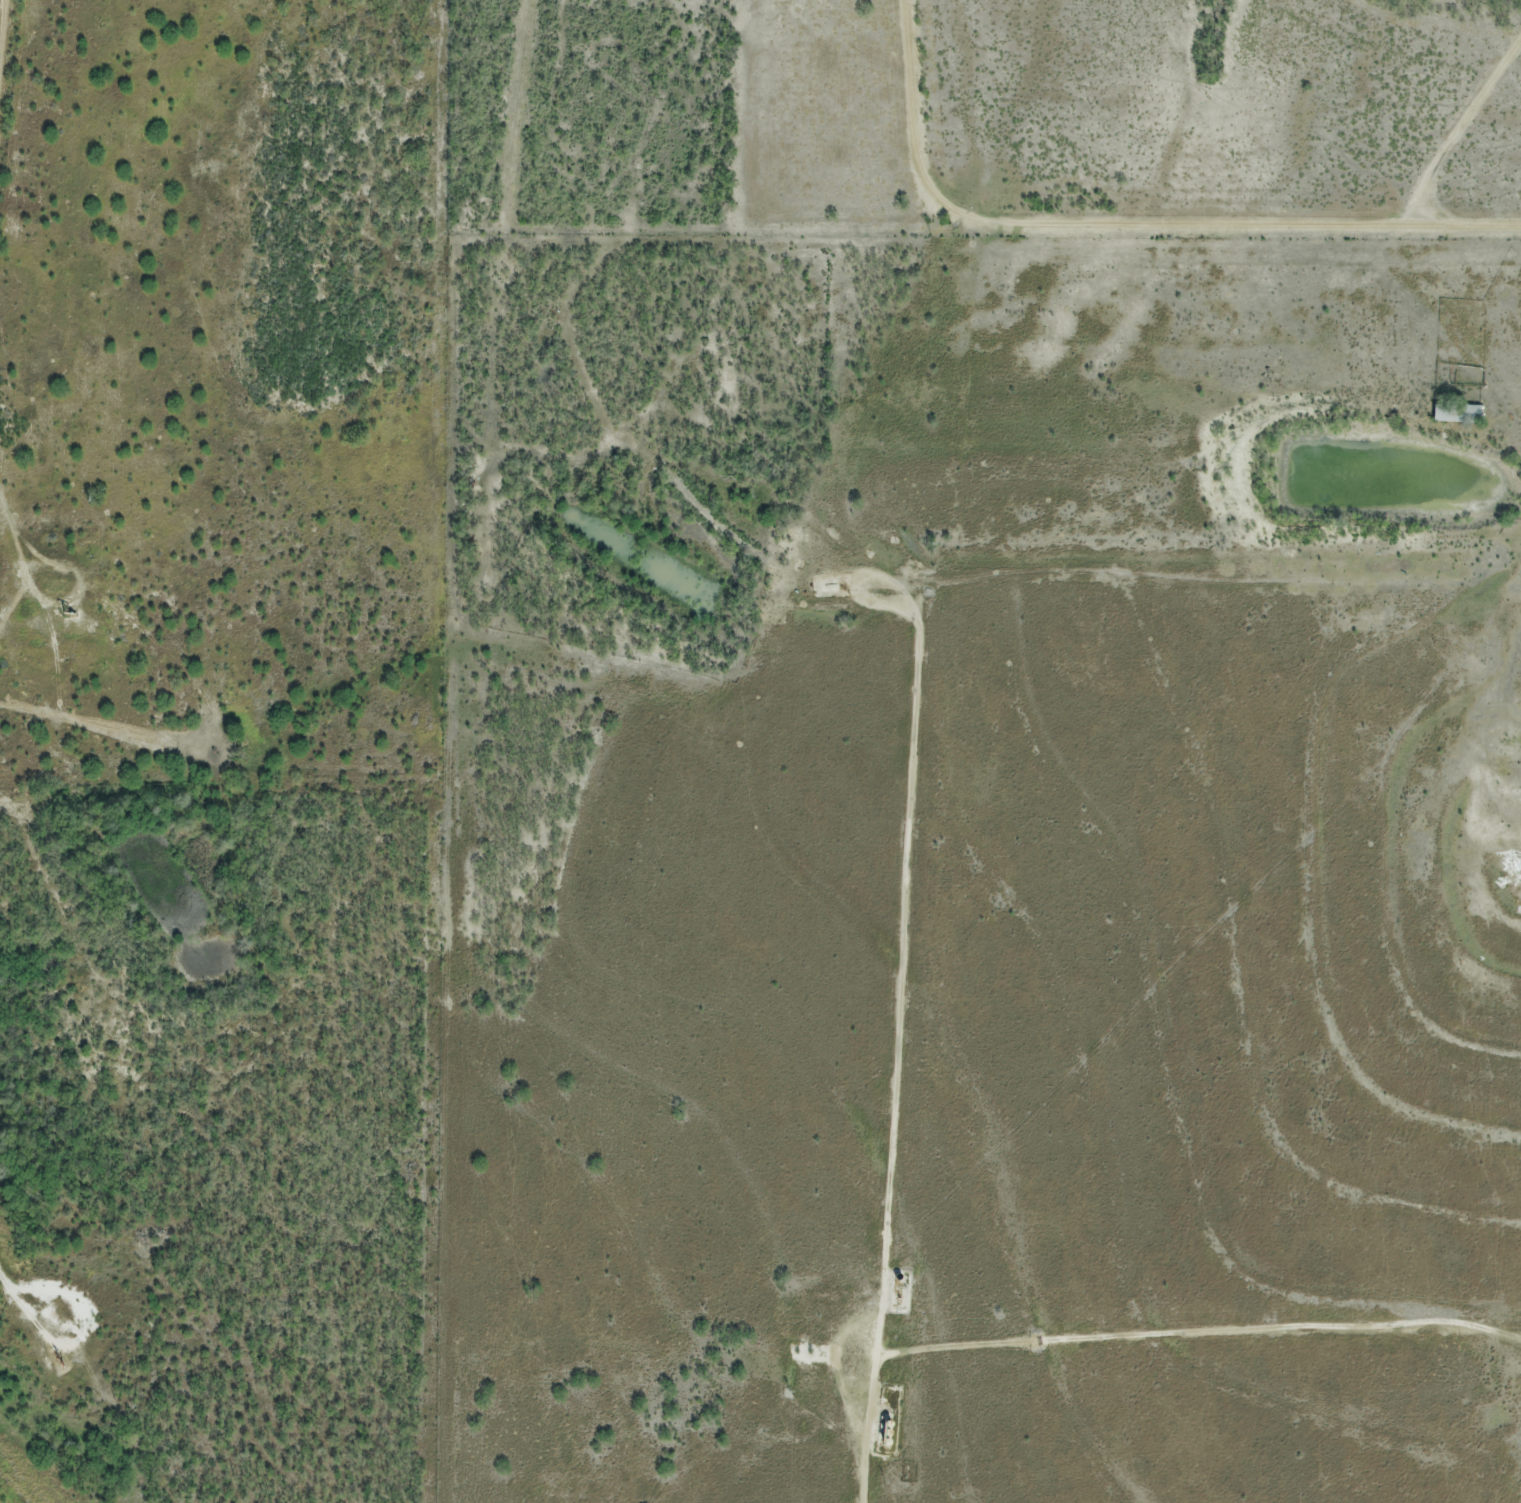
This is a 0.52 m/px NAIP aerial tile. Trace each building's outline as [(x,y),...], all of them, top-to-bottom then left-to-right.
[(1433,422),(1433,405),(1480,405),(1480,422),(1433,422)]
